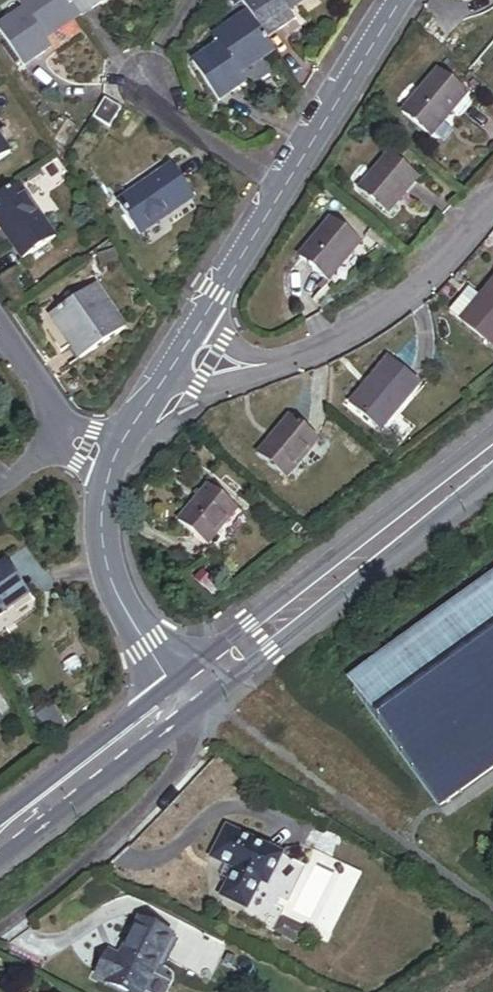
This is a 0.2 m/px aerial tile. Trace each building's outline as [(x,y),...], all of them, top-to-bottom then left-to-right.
[(68,0),(21,0),(18,2),(24,11),(0,27),(0,35),(22,68),(50,49),(44,41),(79,17),(68,0)] [(79,17),(104,0),(68,0),(79,17)] [(305,0),(242,0),(240,1),(248,13),(265,39),(293,20),(287,11),(305,0)] [(239,74),(273,51),(265,39),(248,13),(214,35),(220,45),(192,64),(217,102),(245,84),(239,74)] [(403,113),(430,137),(466,97),(439,73),(403,113)] [(109,128),(120,111),(103,100),(92,118),(109,128)] [(0,141),(0,160),(9,154),(0,141)] [(388,157),(360,190),(387,214),(416,181),(388,157)] [(170,167),(117,204),(138,236),(192,199),(170,167)] [(17,185),(0,197),(0,221),(2,220),(6,227),(1,230),(21,261),(53,240),(17,185)] [(330,221),(300,257),(329,282),(360,246),(330,221)] [(118,265),(113,251),(95,256),(100,271),(118,265)] [(481,299),(469,289),(450,312),(489,345),(492,341),(492,284),(481,299)] [(95,287),(48,317),(77,361),(124,331),(95,287)] [(417,387),(387,362),(371,381),(372,383),(353,405),(381,429),(417,387)] [(258,455),(285,477),(316,440),(289,418),(258,455)] [(208,487),(180,521),(207,544),(235,510),(208,487)] [(0,567),(0,613),(27,595),(6,563),(0,567)] [(352,691),(438,810),(492,770),(492,588),(352,691)] [(61,730),(44,706),(32,715),(48,738),(61,730)] [(280,856),(226,828),(211,857),(234,868),(221,895),(246,908),(260,881),(265,884),(280,856)] [(138,921),(119,960),(106,953),(96,975),(109,981),(107,985),(122,991),(143,991),(170,937),(138,921)]
